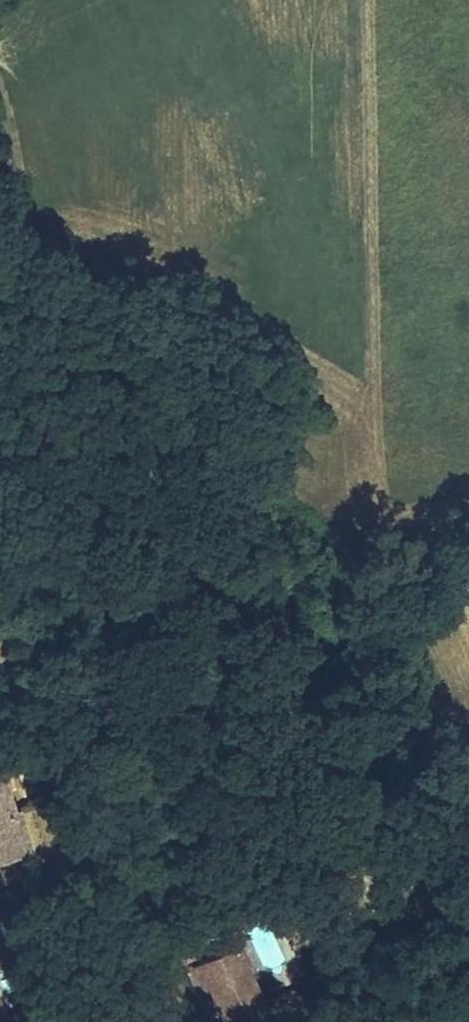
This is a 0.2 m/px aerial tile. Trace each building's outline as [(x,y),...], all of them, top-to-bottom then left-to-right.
[(29,849),(17,807),(12,809),(2,774),(0,775),(0,858),(29,849)] [(234,939),(197,954),(221,1011),(258,996),(234,939)]
